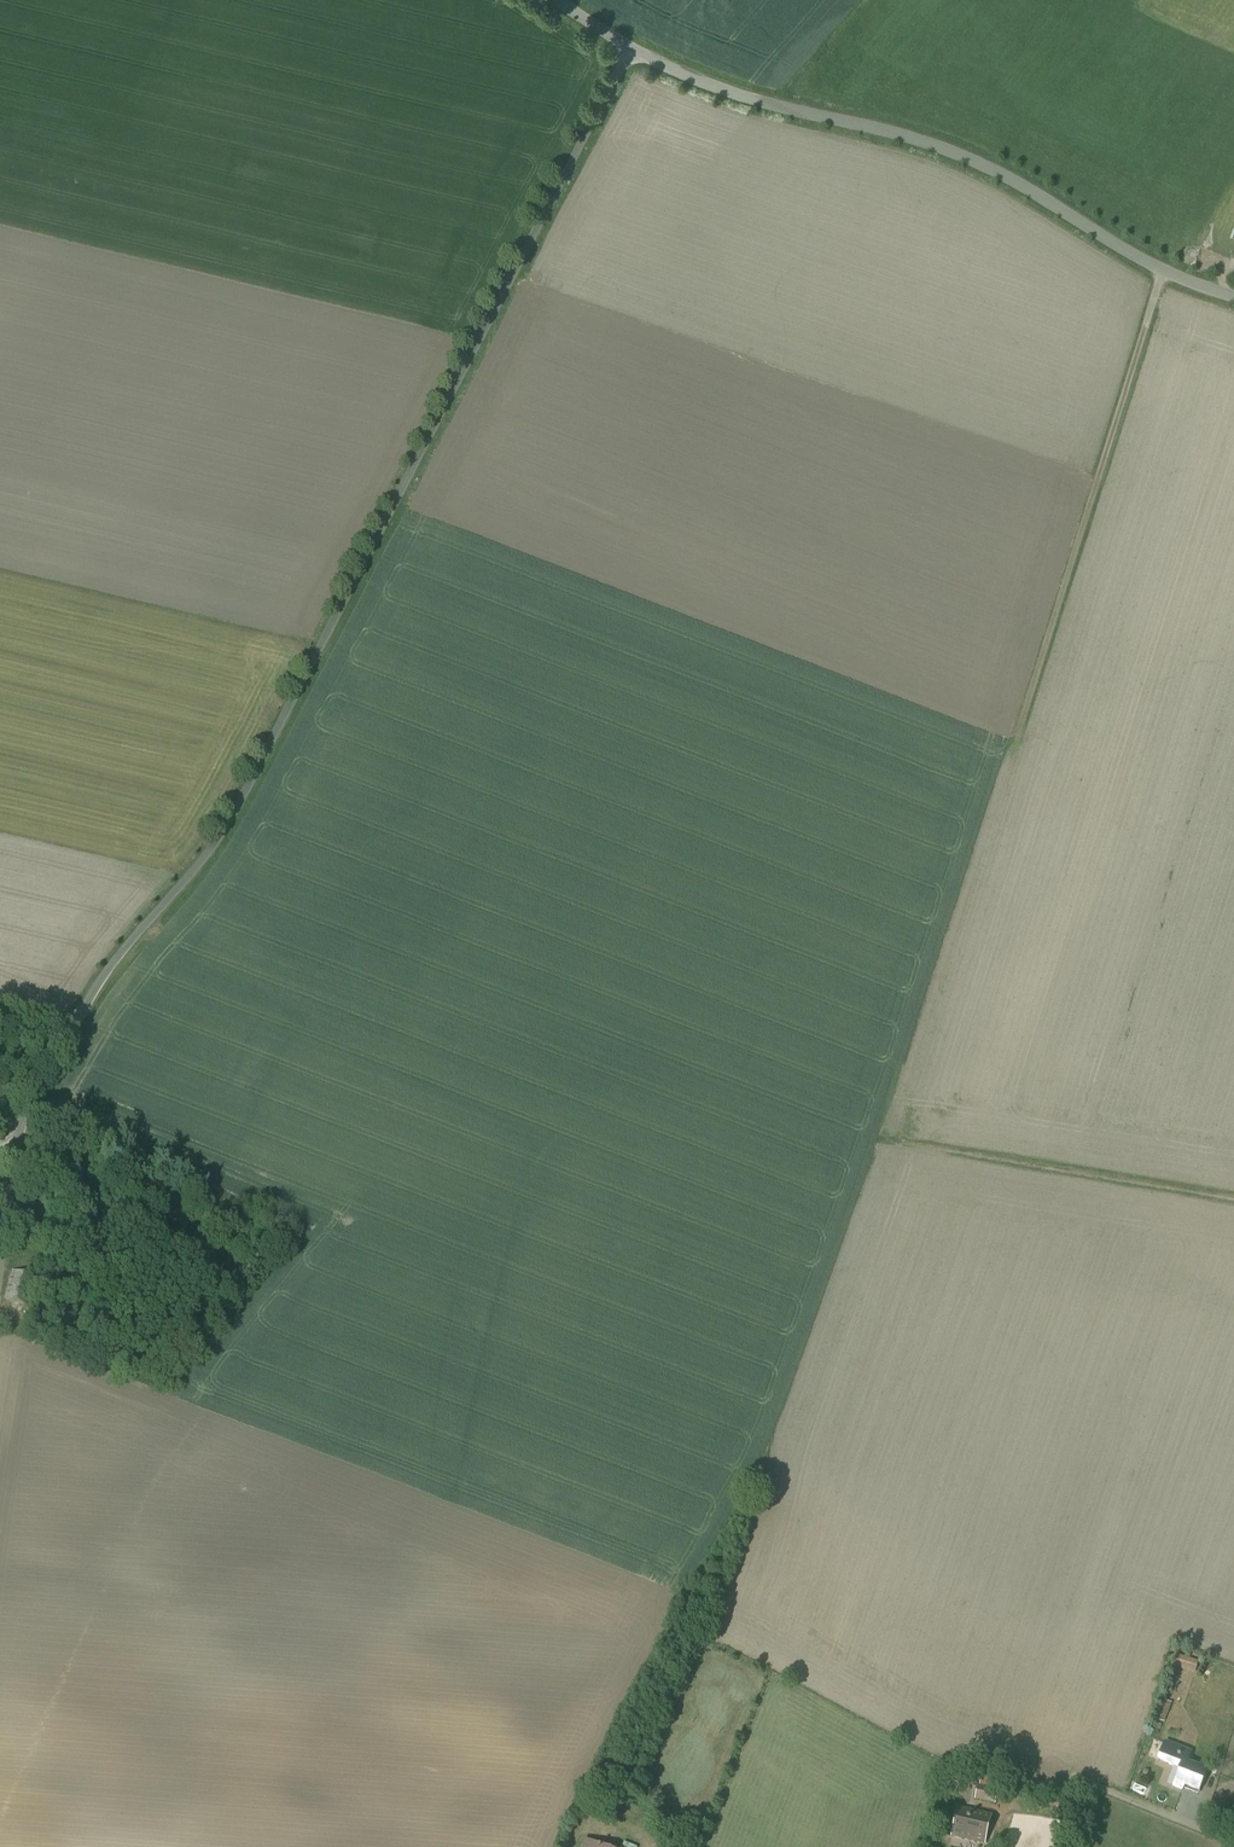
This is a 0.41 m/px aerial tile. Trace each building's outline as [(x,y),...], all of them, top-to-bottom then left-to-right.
[(174,924),(168,920),(165,926),(170,929),(174,924)] [(36,1277),(13,1271),(5,1299),(28,1305),(36,1277)] [(1208,1772),(1188,1765),(1192,1754),(1165,1743),(1158,1761),(1180,1769),(1174,1787),(1184,1791),(1185,1786),(1200,1792),(1208,1772)] [(998,1791),(979,1787),(977,1799),(996,1803),(998,1791)] [(992,1817),(959,1809),(953,1835),(986,1843),(992,1817)]
